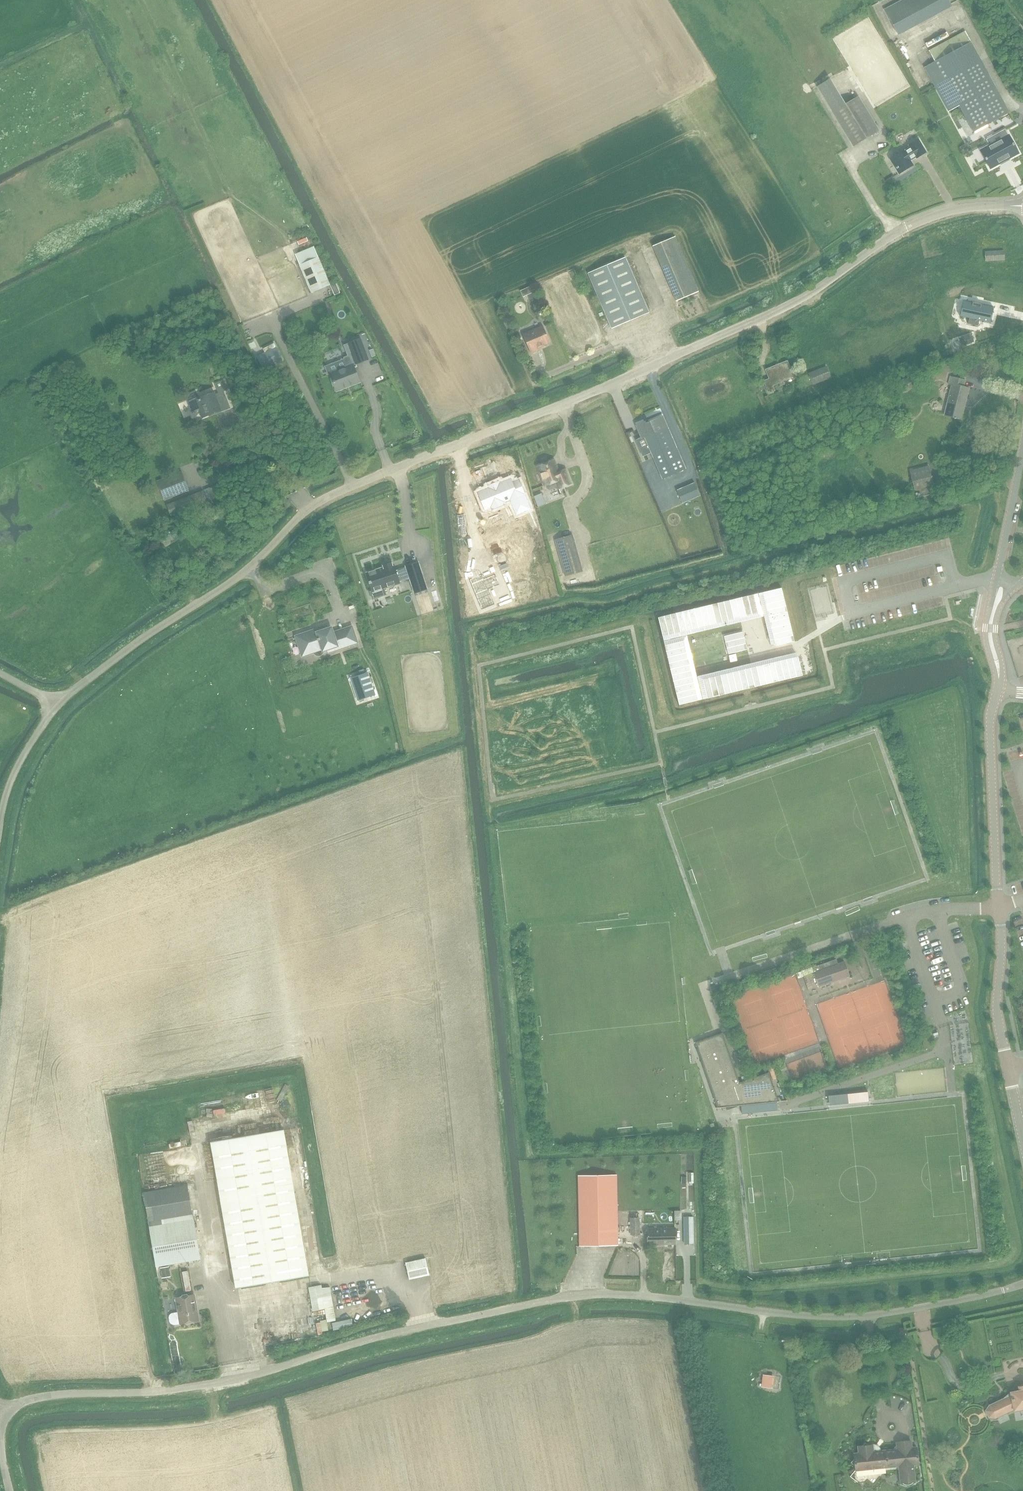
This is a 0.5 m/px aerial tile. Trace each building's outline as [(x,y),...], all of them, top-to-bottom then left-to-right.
[(950,4),(948,0),(902,0),(884,10),(897,32),(950,4)] [(871,5),(887,37),(894,34),(878,2),(871,5)] [(948,110),(948,112),(959,106),(973,132),(1009,113),(965,32),(929,51),(935,61),(924,67),(934,86),(948,110)] [(858,96),(845,104),(830,78),(817,86),(853,146),(879,131),(858,96)] [(997,141),(980,150),(989,168),(1006,159),(1017,153),(1018,153),(1008,135),(1007,135),(1004,129),(993,135),(997,141)] [(916,158),(926,152),(918,139),(909,145),(910,147),(904,151),(904,150),(890,159),(899,174),(913,165),(910,160),(916,157),(916,158)] [(330,285),(314,246),(295,254),(299,264),(297,265),(309,293),(330,285)] [(985,251),(985,261),(1004,260),(1004,251),(985,251)] [(612,328),(649,313),(625,257),(588,273),(612,328)] [(668,282),(676,301),(698,291),(690,273),(668,282)] [(336,282),(330,285),(335,296),(341,293),(336,282)] [(964,301),(960,316),(969,318),(968,324),(978,326),(979,320),(990,322),(993,306),(981,304),(980,303),(980,305),(973,304),(974,302),(972,302),(967,301),(964,301)] [(537,348),(550,342),(543,326),(523,334),(531,353),(538,350),(537,348)] [(971,334),(959,338),(962,346),(973,342),(971,334)] [(338,369),(330,373),(337,390),(360,382),(353,364),(355,363),(355,364),(368,359),(363,345),(361,339),(360,338),(347,343),(348,344),(344,345),(349,357),(336,362),(338,369)] [(254,341),(248,344),(251,349),(257,346),(254,341)] [(276,348),(257,358),(263,370),(282,360),(276,348)] [(783,381),(793,377),(787,361),(765,369),(769,379),(764,381),(769,393),(774,390),(772,385),(779,382),(781,385),(784,384),(783,381)] [(829,375),(826,366),(809,373),(812,382),(829,375)] [(961,419),(969,388),(964,387),(965,380),(950,377),(948,384),(951,385),(944,415),(961,419)] [(215,383),(218,393),(215,394),(214,393),(199,399),(196,391),(194,392),(191,393),(190,395),(188,398),(188,400),(188,403),(192,412),(199,409),(202,417),(220,410),(221,412),(231,408),(222,385),(225,384),(224,380),(215,383)] [(644,422),(636,425),(641,438),(645,437),(663,478),(685,469),(666,422),(663,416),(645,424),(644,422)] [(554,460),(538,466),(545,485),(547,489),(550,490),(558,487),(559,488),(571,483),(565,469),(558,472),(554,460)] [(933,484),(930,469),(910,474),(914,489),(933,484)] [(181,472),(157,481),(164,500),(189,490),(181,472)] [(492,487),(480,491),(486,507),(492,505),(493,507),(506,503),(505,500),(512,497),(518,512),(530,508),(524,493),(525,492),(521,480),(514,483),(512,479),(501,483),(500,481),(491,484),(492,487)] [(694,483),(677,490),(682,503),(700,496),(694,483)] [(208,501),(225,495),(221,484),(204,490),(208,501)] [(203,490),(166,505),(171,516),(195,506),(195,507),(208,502),(203,490)] [(541,494),(533,497),(537,507),(545,504),(541,494)] [(216,512),(208,517),(212,522),(219,517),(216,512)] [(511,517),(480,527),(490,561),(522,551),(511,517)] [(201,520),(189,525),(193,532),(204,527),(201,520)] [(572,535),(555,540),(565,575),(582,571),(572,535)] [(508,562),(519,558),(517,553),(506,557),(508,562)] [(384,567),(367,573),(372,591),(370,592),(373,599),(386,594),(384,588),(400,583),(402,582),(410,580),(414,593),(427,589),(418,562),(406,566),(406,567),(396,571),(393,564),(392,564),(392,563),(383,565),(384,567)] [(482,573),(469,578),(480,609),(494,604),(488,589),(499,584),(495,574),(484,578),(482,573)] [(971,576),(962,579),(965,588),(974,585),(971,576)] [(781,588),(763,592),(767,610),(786,606),(781,588)] [(787,659),(798,656),(797,651),(773,657),(751,662),(697,675),(687,634),(740,621),(763,615),(771,647),(775,646),(774,638),(771,628),(767,610),(763,592),(753,594),(758,613),(746,616),(734,619),(716,623),(698,627),(680,632),(663,636),(665,645),(683,640),(686,653),(689,665),(694,682),(698,700),(707,698),(703,679),(721,675),(738,671),(756,666),(774,662),(787,659)] [(753,594),(741,597),(746,616),(758,613),(753,594)] [(741,597),(729,600),(734,619),(746,616),(741,597)] [(729,600),(711,604),(716,623),(734,619),(729,600)] [(711,604),(694,609),(698,627),(716,623),(711,604)] [(786,606),(767,610),(771,628),(790,623),(786,606)] [(694,609),(676,613),(680,632),(698,627),(694,609)] [(676,613),(658,617),(663,636),(680,632),(676,613)] [(790,623),(771,628),(774,638),(775,646),(794,641),(790,623)] [(327,649),(328,652),(357,642),(351,627),(333,633),(331,628),(321,631),(320,628),(296,636),(302,655),(314,651),(314,653),(316,654),(319,655),(321,654),(323,652),(323,650),(327,649)] [(743,631),(724,636),(728,654),(747,649),(743,631)] [(683,640),(665,645),(668,657),(686,653),(683,640)] [(686,653),(668,657),(671,670),(689,665),(686,653)] [(787,659),(774,662),(778,681),(802,675),(798,656),(787,659)] [(774,662),(756,666),(760,685),(778,681),(774,662)] [(689,665),(671,670),(675,687),(694,682),(689,665)] [(756,666),(738,671),(743,689),(760,685),(756,666)] [(738,671),(721,675),(725,694),(743,689),(738,671)] [(367,672),(351,677),(358,698),(359,700),(375,695),(375,694),(374,692),(367,672)] [(721,675),(703,679),(707,698),(725,694),(721,675)] [(694,682),(675,687),(679,705),(698,700),(694,682)] [(812,967),(814,972),(819,986),(849,976),(844,961),(838,964),(836,959),(812,967)] [(798,978),(813,972),(811,967),(796,972),(798,978)] [(712,992),(716,991),(723,988),(722,983),(710,987),(712,992)] [(942,1013),(945,1024),(963,1020),(960,1008),(942,1013)] [(769,1072),(743,1081),(740,1082),(722,1032),(695,1042),(717,1107),(716,1107),(716,1108),(787,1101),(787,1100),(779,1101),(769,1072)] [(819,1050),(788,1060),(793,1075),(824,1065),(819,1050)] [(828,1096),(829,1104),(869,1100),(868,1092),(828,1096)] [(211,1142),(236,1288),(309,1275),(284,1129),(211,1142)] [(579,1246),(618,1245),(616,1174),(578,1175),(579,1246)] [(144,1192),(156,1266),(189,1261),(193,1260),(200,1259),(188,1185),(144,1192)] [(692,1216),(683,1216),(684,1243),(693,1243),(692,1216)] [(631,1218),(631,1234),(640,1234),(639,1217),(631,1218)] [(648,1244),(675,1244),(675,1227),(647,1228),(648,1244)] [(406,1263),(409,1279),(429,1275),(425,1258),(406,1263)] [(160,1268),(162,1278),(170,1276),(168,1266),(160,1268)] [(191,1290),(188,1271),(182,1272),(185,1291),(191,1290)] [(321,1285),(309,1287),(313,1311),(325,1309),(326,1320),(327,1322),(336,1320),(330,1286),(321,1288),(321,1285)] [(169,1315),(169,1317),(169,1322),(171,1324),(173,1325),(180,1323),(198,1320),(194,1295),(176,1298),(178,1312),(171,1313),(169,1315)] [(326,1320),(320,1321),(322,1331),(328,1330),(327,1322),(326,1320)] [(763,1375),(762,1387),(773,1388),(774,1376),(767,1375),(763,1375)] [(1019,1389),(1019,1390),(1010,1391),(1010,1392),(1004,1398),(989,1405),(986,1410),(989,1417),(995,1417),(1013,1409),(1014,1410),(1022,1408),(1022,1388),(1019,1389)] [(859,1453),(854,1453),(855,1470),(888,1466),(888,1465),(896,1464),(899,1464),(901,1482),(903,1482),(904,1483),(906,1484),(908,1484),(910,1484),(911,1483),(913,1481),(915,1481),(913,1464),(918,1463),(917,1447),(911,1448),(910,1440),(897,1442),(897,1449),(894,1449),(894,1450),(887,1451),(887,1450),(879,1451),(878,1450),(878,1449),(878,1448),(875,1446),(874,1446),(873,1446),(872,1446),(872,1444),(858,1446),(859,1453)]
